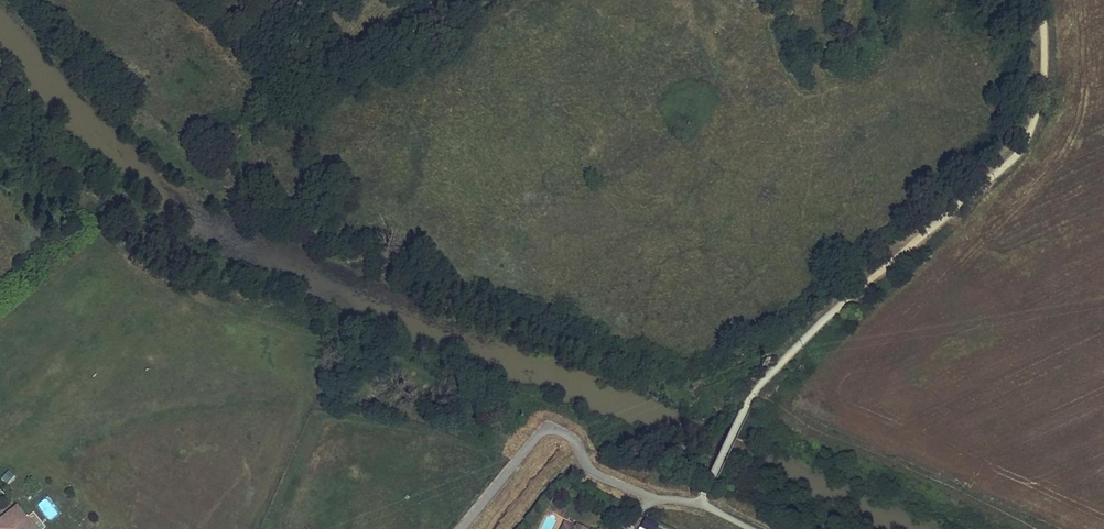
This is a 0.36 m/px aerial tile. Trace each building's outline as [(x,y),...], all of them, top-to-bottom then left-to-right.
[(17,508),(15,510),(24,522),(26,520),(17,508)] [(21,524),(24,522),(15,510),(0,521),(0,528),(25,528),(21,524)] [(21,524),(25,528),(33,528),(26,520),(21,524)] [(642,528),(654,528),(656,525),(643,520),(640,528),(642,528)]
